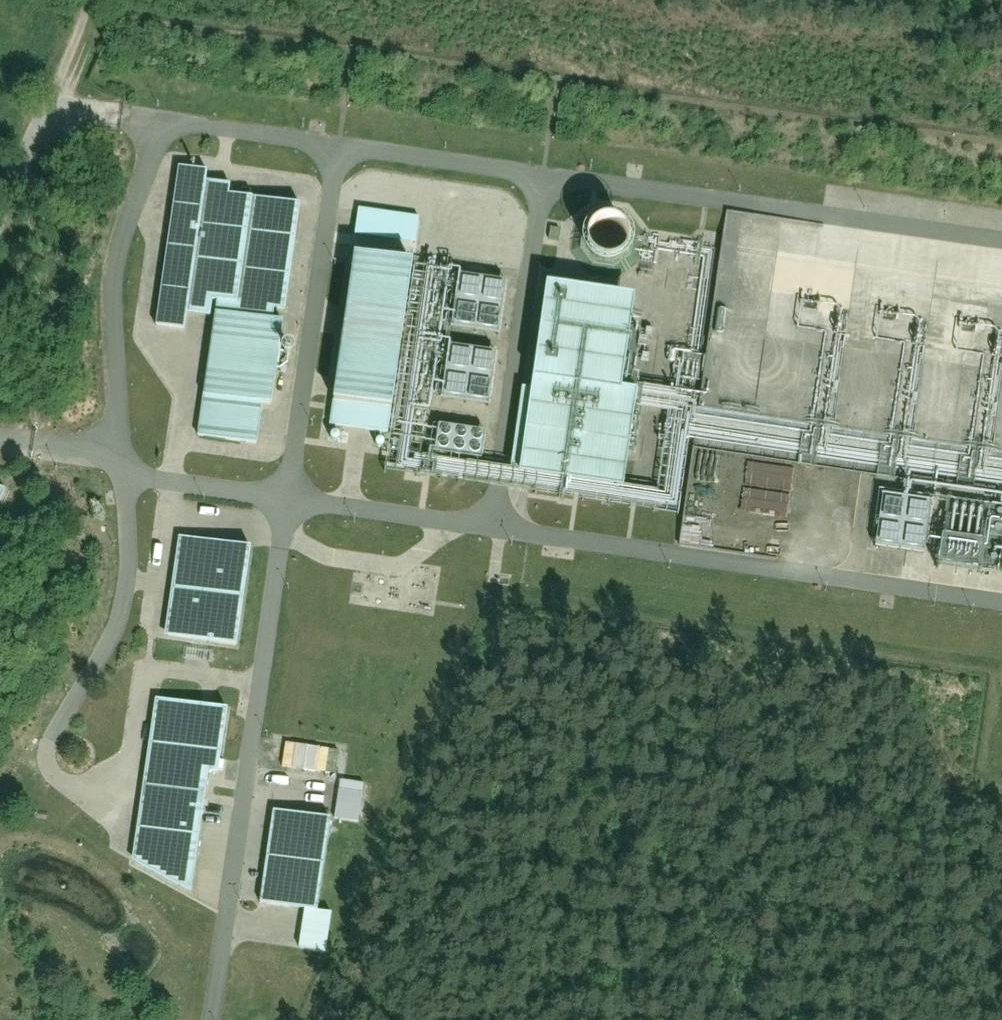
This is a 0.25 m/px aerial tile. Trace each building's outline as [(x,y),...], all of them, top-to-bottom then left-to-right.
[(211,170),(183,167),(163,330),(196,331),(199,315),(216,311),(217,306),(282,315),(295,204),(237,193),(233,185),(212,185),(211,170)] [(698,434),(1001,478),(1001,257),(731,217),(698,434)] [(419,260),(363,253),(344,426),(400,432),(419,260)] [(515,284),(466,277),(458,329),(507,337),(515,284)] [(659,297),(557,283),(531,468),(633,483),(659,297)] [(216,312),(199,440),(280,450),(297,323),(216,312)] [(504,353),(455,346),(447,400),(496,407),(504,353)] [(448,425),(442,455),(482,462),(487,432),(448,425)] [(887,489),(879,541),(930,549),(938,497),(887,489)] [(257,543),(180,535),(170,631),(247,639),(257,543)] [(229,709),(164,699),(139,864),(200,904),(229,709)] [(338,819),(279,813),(270,901),(329,907),(338,819)]
